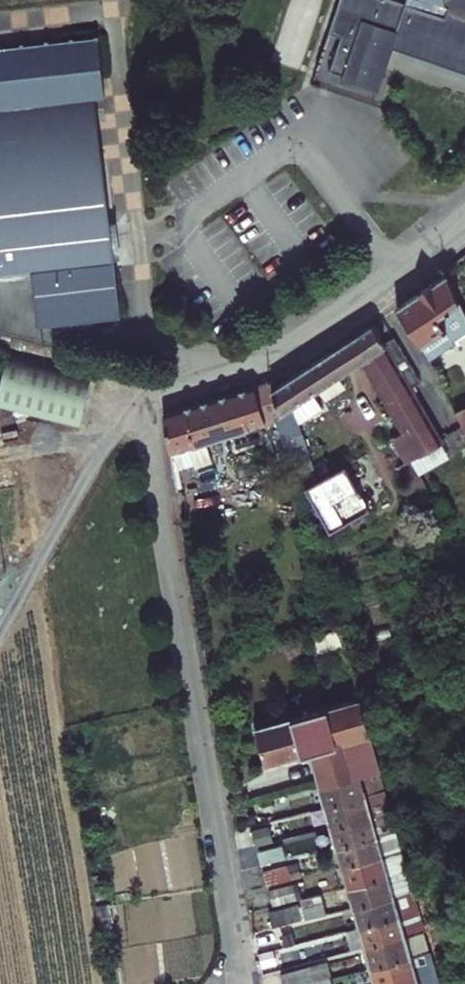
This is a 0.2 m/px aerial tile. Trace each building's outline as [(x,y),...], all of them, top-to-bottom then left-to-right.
[(442,0),(442,2),(443,4),(444,5),(447,6),(443,16),(405,3),(397,0),(337,0),(327,31),(339,35),(328,70),(375,86),(389,46),(464,72),(464,0),(442,0)] [(405,3),(443,16),(447,6),(444,5),(443,4),(442,2),(442,0),(406,0),(405,3)] [(119,324),(93,109),(109,106),(103,48),(0,61),(0,288),(36,285),(41,334),(119,324)] [(464,334),(464,301),(452,269),(399,307),(429,366),(454,347),(453,344),(464,334)] [(426,506),(406,468),(436,452),(421,420),(385,347),(373,325),(353,339),(367,362),(405,442),(380,454),(392,475),(393,474),(420,524),(441,514),(434,502),(426,506)] [(348,374),(367,362),(353,339),(334,352),(348,374)] [(421,420),(432,415),(396,342),(385,347),(421,420)] [(375,515),(387,509),(374,484),(392,475),(380,454),(317,487),(297,410),(348,374),(334,352),(279,391),(284,418),(291,454),(293,461),(306,523),(311,521),(320,539),(325,537),(331,550),(380,525),(375,515)] [(78,432),(91,379),(5,359),(0,382),(0,415),(78,432)] [(192,444),(284,418),(279,391),(274,385),(167,417),(177,487),(184,485),(182,480),(197,476),(192,444)] [(464,429),(464,409),(449,417),(457,433),(464,429)] [(283,464),(293,461),(291,454),(281,456),(283,464)] [(328,566),(329,563),(329,562),(327,558),(322,557),(320,559),(319,562),(320,565),(322,567),(326,567),(328,566)] [(372,770),(363,737),(335,632),(309,638),(327,710),(253,728),(259,763),(303,752),(313,786),(372,770)] [(318,805),(378,790),(372,770),(313,786),(318,805)] [(323,825),(383,809),(378,790),(318,805),(323,825)] [(328,844),(388,829),(383,809),(323,825),(328,844)] [(244,846),(275,837),(271,826),(240,834),(244,846)] [(333,864),(393,848),(388,829),(328,844),(333,864)] [(249,865),(279,857),(276,845),(245,852),(249,865)] [(339,886),(399,871),(393,848),(333,864),(339,886)] [(254,884),(284,877),(281,864),(251,871),(254,884)] [(345,905),(404,889),(399,871),(339,886),(345,905)] [(259,906),(290,898),(287,885),(256,893),(259,906)] [(392,917),(411,913),(404,889),(345,905),(351,927),(392,917)] [(263,927),(313,913),(309,899),(259,912),(263,927)] [(356,946),(397,936),(392,917),(351,927),(356,946)] [(361,967),(421,951),(415,931),(397,936),(356,946),(361,967)] [(427,973),(421,951),(361,967),(366,983),(382,983),(427,973)] [(316,979),(312,963),(267,975),(269,983),(295,983),(316,979)] [(427,973),(382,983),(430,983),(427,973)]
